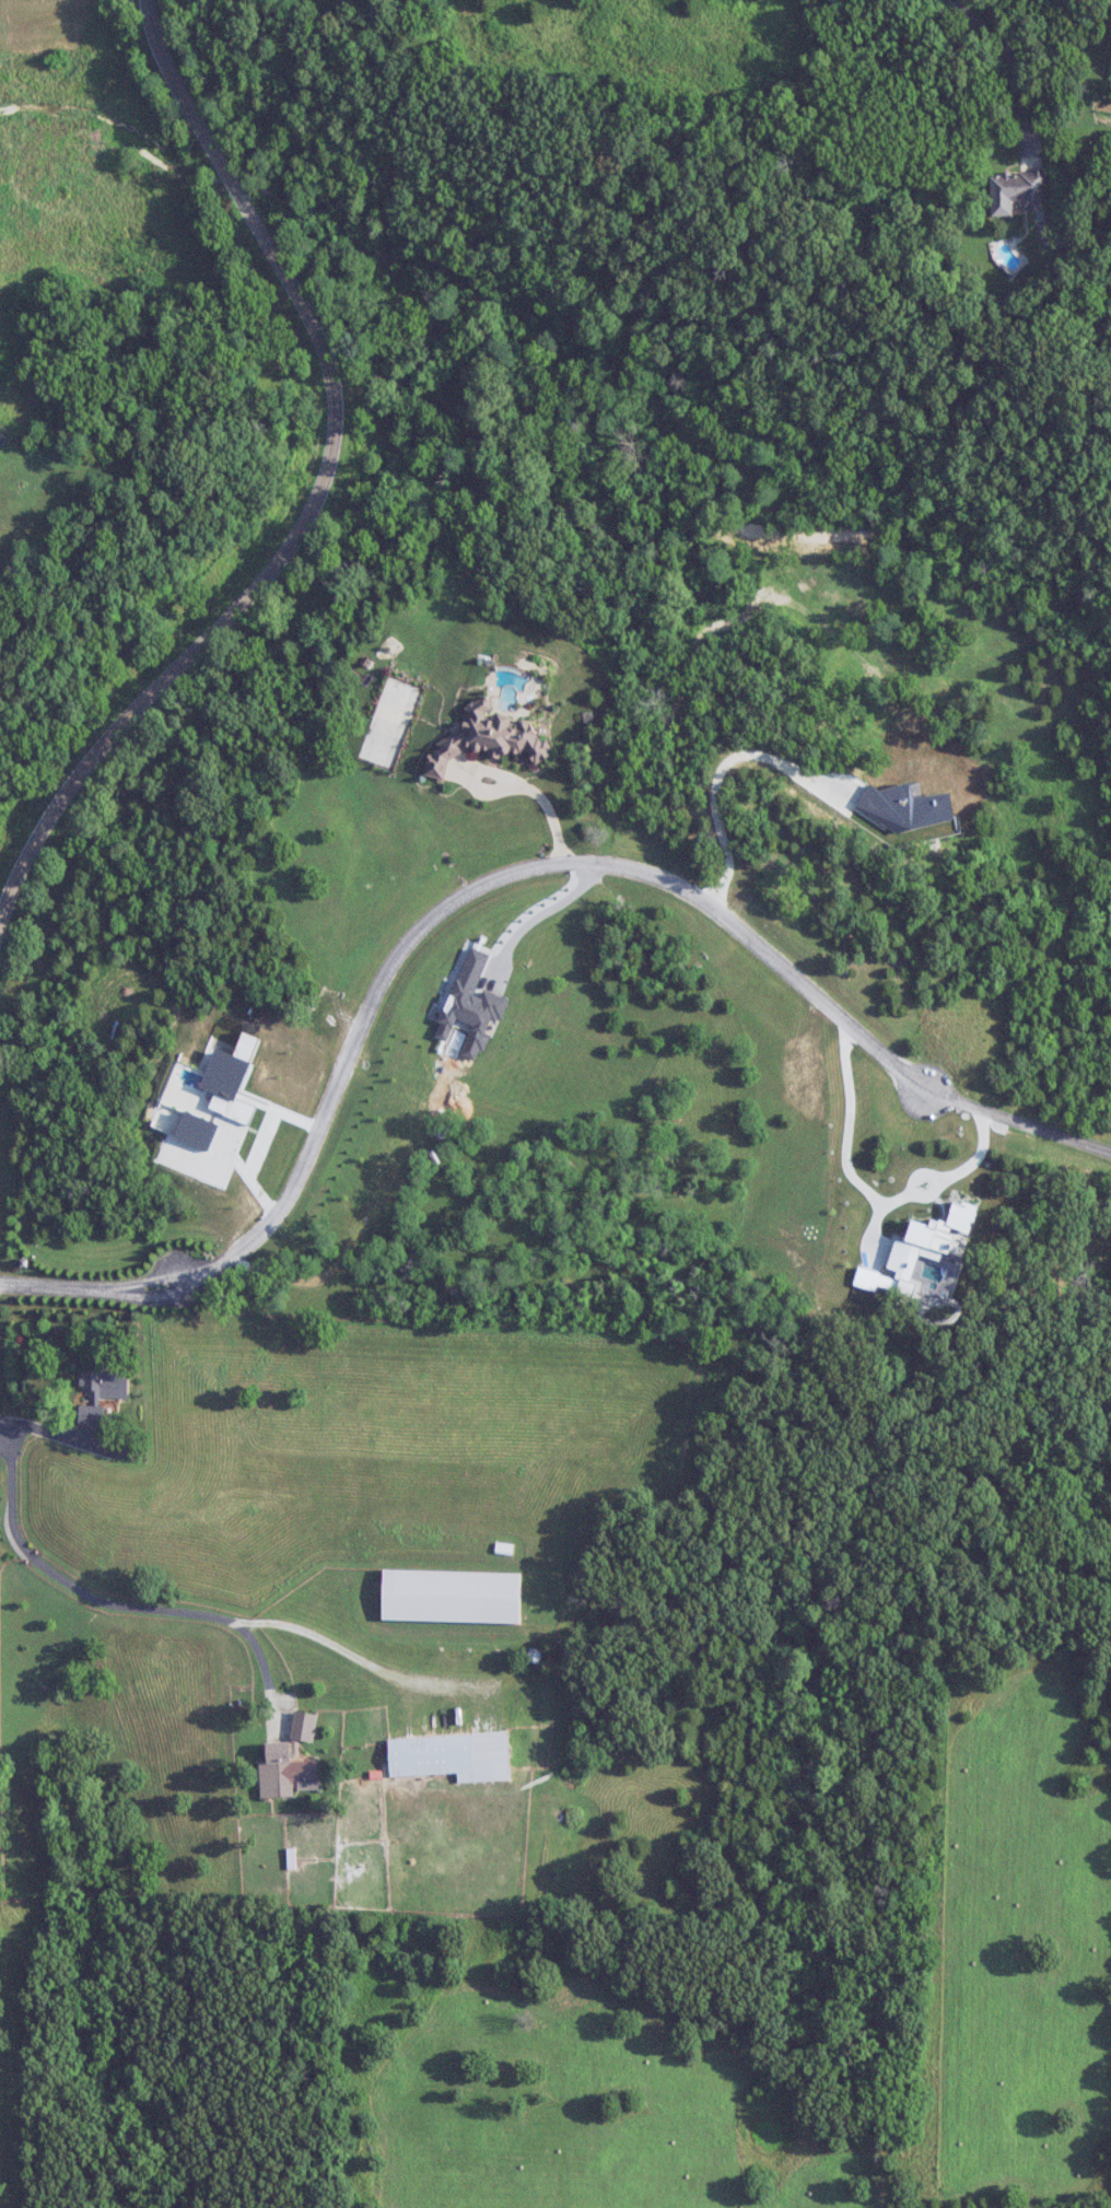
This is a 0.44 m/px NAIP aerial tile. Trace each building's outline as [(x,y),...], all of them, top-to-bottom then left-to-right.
[(1045,171),(991,172),(992,215),(1014,215),(1014,210),(1046,210),(1045,171)] [(488,722),(479,703),(474,705),(478,712),(473,714),(478,727),(488,722)] [(128,1370),(103,1369),(104,1356),(92,1356),(92,1371),(84,1371),(83,1405),(80,1405),(80,1424),(104,1424),(104,1399),(128,1400),(128,1370)] [(563,1522),(575,1524),(576,1516),(564,1514),(563,1522)] [(519,1623),(520,1573),(382,1570),(381,1620),(519,1623)] [(294,1741),(265,1742),(265,1760),(259,1760),(260,1797),(293,1796),(293,1782),(304,1781),(302,1742),(316,1741),(315,1712),(292,1713),(294,1741)] [(506,1733),(388,1738),(389,1775),(457,1773),(457,1782),(508,1780),(506,1733)]
